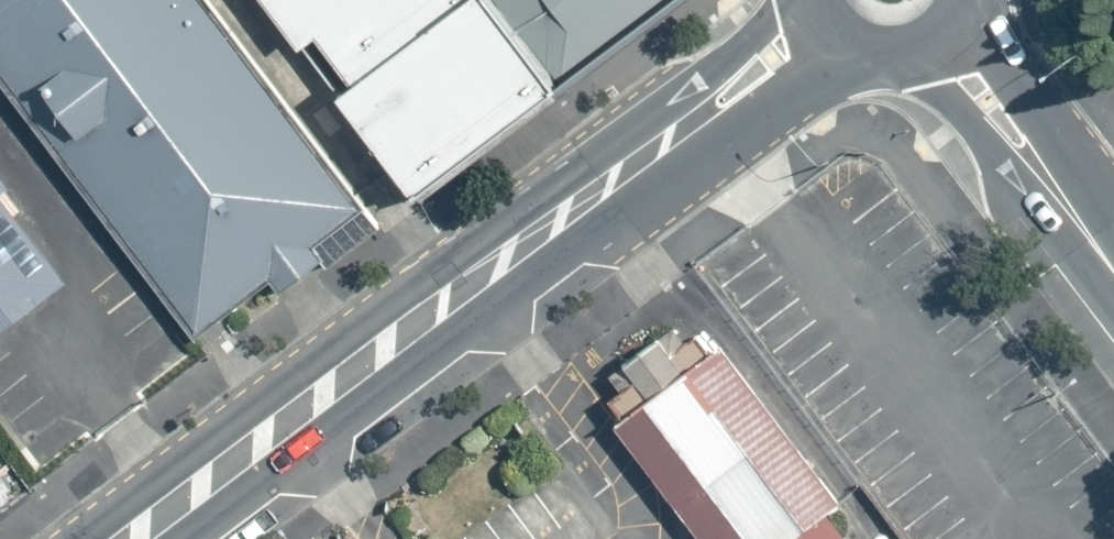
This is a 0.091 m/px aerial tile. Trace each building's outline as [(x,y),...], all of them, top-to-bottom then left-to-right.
[(198,0),(0,0),(0,106),(161,312),(336,177),(198,0)] [(526,76),(467,0),(251,0),(391,180),(526,76)] [(624,0),(467,0),(526,76),(624,0)] [(1103,2),(1113,16),(1113,0),(1106,0),(1103,2)] [(40,264),(0,212),(0,295),(40,264)] [(684,335),(581,414),(679,538),(735,538),(803,486),(684,335)]
